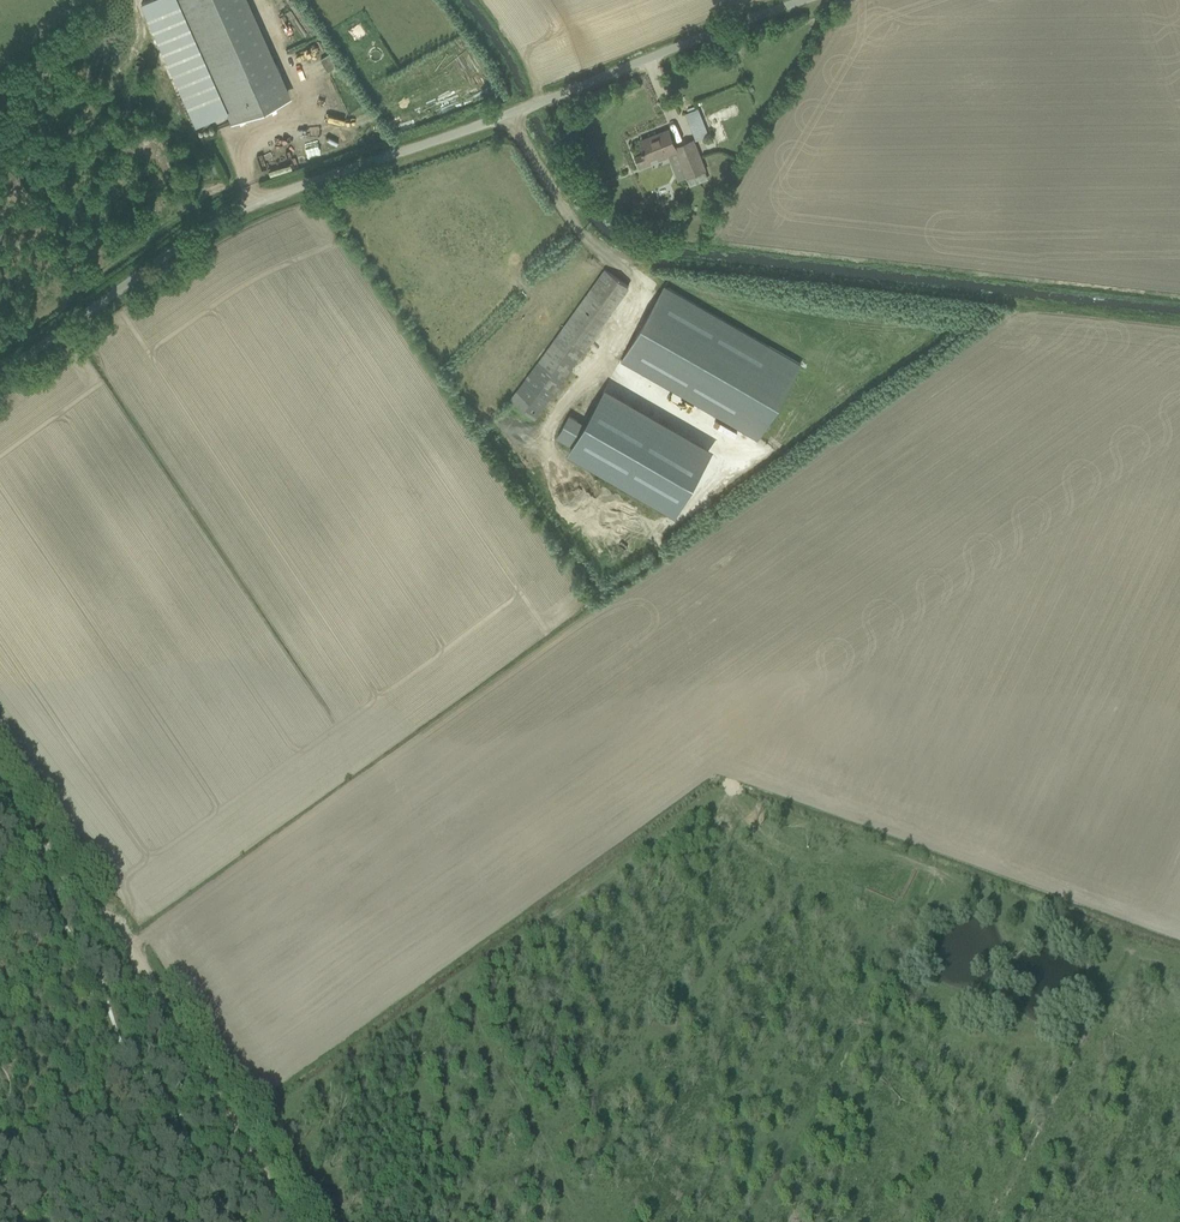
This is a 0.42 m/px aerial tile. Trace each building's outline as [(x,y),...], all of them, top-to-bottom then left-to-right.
[(230,122),(286,97),(243,0),(176,0),(230,122)] [(355,42),(365,34),(357,22),(346,30),(355,42)] [(707,134),(697,107),(683,112),(694,140),(707,134)] [(646,153),(636,156),(641,168),(652,163),(651,160),(667,153),(668,157),(676,154),(685,179),(687,178),(706,170),(707,170),(695,140),(694,140),(676,147),(669,130),(641,141),(646,153)] [(510,399),(535,418),(583,349),(628,286),(604,270),(597,280),(510,399)] [(665,285),(622,361),(632,367),(758,440),(802,364),(665,285)] [(785,407),(797,394),(793,390),(781,403),(785,407)] [(571,447),(570,448),(607,469),(621,444),(584,423),(571,447)]
